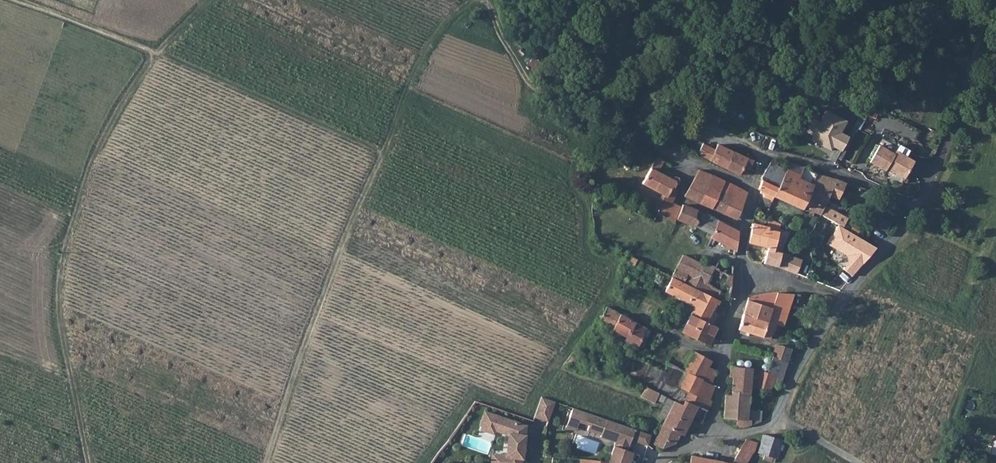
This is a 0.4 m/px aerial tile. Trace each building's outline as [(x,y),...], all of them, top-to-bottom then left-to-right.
[(812,115),(804,130),(811,134),(809,137),(831,148),(832,145),(840,149),(848,134),(839,129),(845,117),(825,107),(819,119),(812,115)] [(701,140),(696,150),(708,155),(708,156),(737,170),(740,165),(749,169),(754,158),(749,156),(716,140),(713,145),(701,140)] [(876,163),(880,153),(884,145),(877,142),(868,159),(876,163)] [(894,150),(884,145),(880,153),(910,167),(916,157),(895,147),(894,150)] [(656,152),(651,161),(658,164),(663,156),(656,152)] [(910,167),(880,153),(876,163),(885,168),(887,165),(905,175),(910,167)] [(777,183),(784,164),(785,162),(769,156),(764,163),(762,167),(760,172),(760,177),(777,183)] [(789,163),(788,165),(799,170),(802,163),(791,158),(789,163)] [(643,177),(667,190),(670,183),(672,180),(676,173),(658,164),(651,161),(643,177)] [(802,163),(799,170),(814,176),(817,168),(802,163)] [(806,193),(810,185),(814,176),(799,170),(788,165),(784,164),(777,183),(774,191),(787,198),(788,197),(802,202),(806,193)] [(704,182),(709,171),(697,165),(684,191),(696,197),(704,182)] [(820,190),(816,197),(824,200),(829,190),(840,194),(847,178),(817,168),(814,176),(810,185),(820,190)] [(745,188),(709,171),(704,182),(717,188),(730,194),(722,210),(737,217),(745,188)] [(760,177),(756,184),(774,191),(777,183),(760,177)] [(704,182),(696,197),(710,204),(717,188),(704,182)] [(667,190),(665,196),(671,199),(677,187),(670,183),(667,190)] [(820,190),(810,185),(806,193),(812,195),(816,197),(820,190)] [(717,188),(710,204),(722,210),(730,194),(717,188)] [(675,214),(682,204),(671,199),(665,196),(658,209),(666,213),(674,217),(675,214)] [(808,204),(814,206),(821,208),(824,200),(816,197),(814,203),(811,202),(810,204),(808,204)] [(675,214),(692,224),(711,233),(717,218),(683,200),(682,204),(675,214)] [(824,200),(821,208),(838,214),(840,205),(824,200)] [(768,217),(767,223),(767,225),(779,229),(782,219),(769,213),(768,217)] [(711,233),(709,236),(717,239),(724,222),(717,218),(711,233)] [(766,242),(763,257),(779,262),(782,248),(775,246),(779,229),(767,225),(767,223),(751,219),(746,237),(766,242)] [(732,247),(735,228),(724,222),(717,239),(732,247)] [(855,273),(879,245),(841,222),(830,240),(850,252),(851,259),(846,265),(855,273)] [(782,248),(779,262),(797,270),(803,256),(782,247),(782,248)] [(676,265),(695,274),(702,260),(684,251),(676,265)] [(717,255),(712,263),(729,271),(730,262),(717,255)] [(729,271),(712,263),(703,259),(702,260),(695,274),(718,286),(714,292),(726,297),(729,271)] [(671,274),(690,283),(695,274),(676,265),(671,274)] [(693,302),(689,310),(709,321),(715,311),(709,308),(713,301),(716,302),(718,297),(713,295),(690,283),(671,274),(664,287),(693,302)] [(690,283),(713,295),(714,292),(718,286),(695,274),(690,283)] [(770,303),(747,295),(742,310),(765,318),(770,303)] [(598,317),(611,324),(620,310),(607,303),(601,312),(598,317)] [(620,310),(611,324),(619,329),(626,333),(624,338),(634,344),(646,325),(620,310)] [(714,324),(709,321),(689,310),(680,326),(705,339),(708,334),(714,324)] [(779,329),(781,324),(765,318),(742,310),(737,324),(769,335),(773,327),(779,329)] [(775,345),(771,356),(767,367),(776,371),(783,374),(793,346),(776,340),(775,345)] [(693,349),(687,362),(684,367),(699,376),(702,371),(709,375),(714,366),(706,363),(709,357),(693,349)] [(706,396),(713,382),(699,376),(684,367),(667,359),(663,367),(631,351),(620,372),(659,390),(664,393),(666,394),(669,389),(676,392),(673,397),(673,398),(681,402),(684,395),(706,406),(710,397),(706,396)] [(579,362),(568,353),(561,362),(573,370),(579,362)] [(732,386),(749,387),(749,382),(751,362),(731,360),(730,367),(734,367),(732,386)] [(760,364),(752,382),(769,388),(776,371),(767,367),(760,364)] [(737,413),(735,423),(746,422),(749,418),(749,414),(746,414),(749,387),(732,386),(732,391),(726,390),(724,412),(737,413)] [(647,387),(641,398),(655,404),(660,393),(647,387)] [(669,389),(666,394),(673,397),(676,392),(669,389)] [(549,417),(557,396),(543,391),(535,412),(549,417)] [(673,397),(666,394),(664,393),(662,396),(664,397),(663,399),(664,400),(658,412),(665,415),(657,430),(651,429),(650,431),(656,431),(653,440),(669,448),(679,429),(689,410),(693,411),(702,415),(706,406),(684,395),(681,402),(673,398),(673,397)] [(626,423),(573,402),(571,407),(580,410),(578,416),(579,416),(588,420),(586,425),(600,430),(600,432),(614,437),(607,457),(628,462),(630,454),(632,447),(627,445),(628,441),(621,438),(623,433),(630,436),(631,435),(634,425),(626,423)] [(571,407),(566,421),(576,425),(579,416),(578,416),(580,410),(571,407)] [(526,423),(485,409),(465,446),(476,453),(477,451),(481,452),(487,442),(483,440),(490,427),(511,434),(508,448),(521,450),(526,423)] [(683,428),(693,411),(689,410),(679,429),(683,428)] [(631,435),(648,439),(650,431),(651,429),(636,425),(634,425),(631,435)] [(757,449),(776,453),(780,436),(761,431),(757,449)] [(743,458),(745,456),(746,456),(752,445),(743,439),(736,451),(737,452),(736,455),(738,458),(740,459),(743,458)] [(723,458),(690,451),(688,459),(687,462),(722,462),(723,458)] [(552,452),(550,462),(633,462),(628,462),(607,457),(552,452)]
